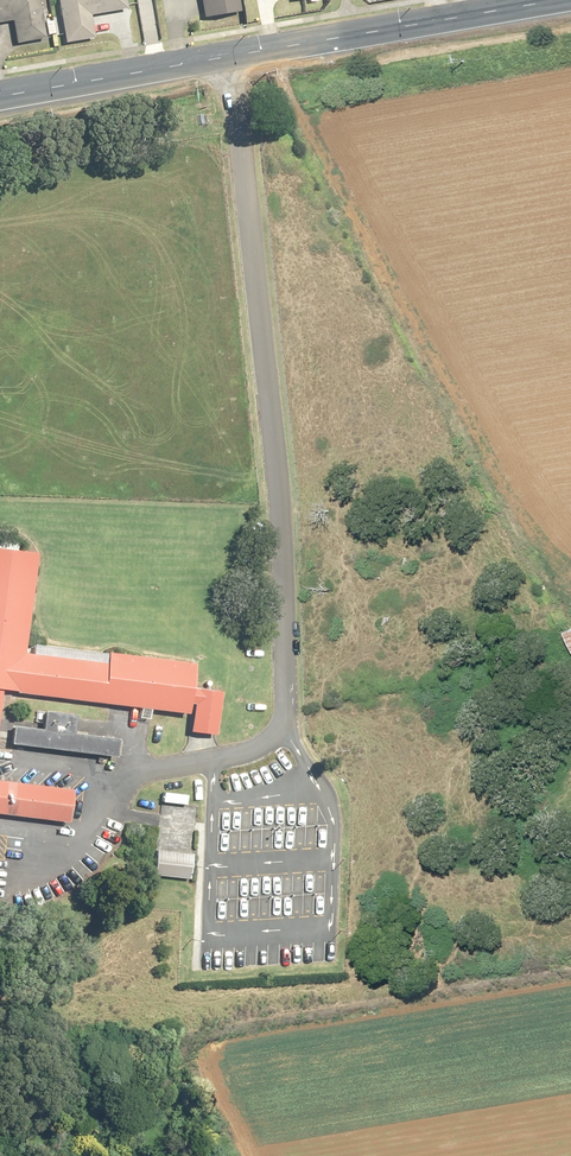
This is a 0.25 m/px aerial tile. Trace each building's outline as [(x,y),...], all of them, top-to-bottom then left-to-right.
[(28,53),(20,0),(0,0),(0,57),(28,53)] [(73,29),(107,26),(104,0),(37,0),(43,56),(75,52),(73,29)] [(168,10),(177,9),(179,32),(222,26),(219,0),(167,0),(168,10)] [(270,11),(301,7),(300,0),(269,0),(270,11)] [(3,691),(18,693),(110,705),(137,709),(148,710),(185,715),(186,704),(190,705),(187,733),(198,734),(212,735),(218,692),(190,689),(193,664),(142,658),(104,654),(103,663),(30,655),(22,654),(33,554),(0,550),(0,691),(3,691)] [(103,663),(104,654),(101,654),(45,647),(31,645),(30,655),(103,663)] [(148,710),(137,709),(136,719),(147,720),(148,710)] [(8,736),(7,744),(112,757),(114,740),(70,735),(71,725),(72,718),(73,715),(41,711),(38,730),(10,726),(8,736)] [(65,823),(69,790),(0,781),(0,815),(65,823)] [(191,856),(153,852),(151,877),(188,881),(191,856)]
